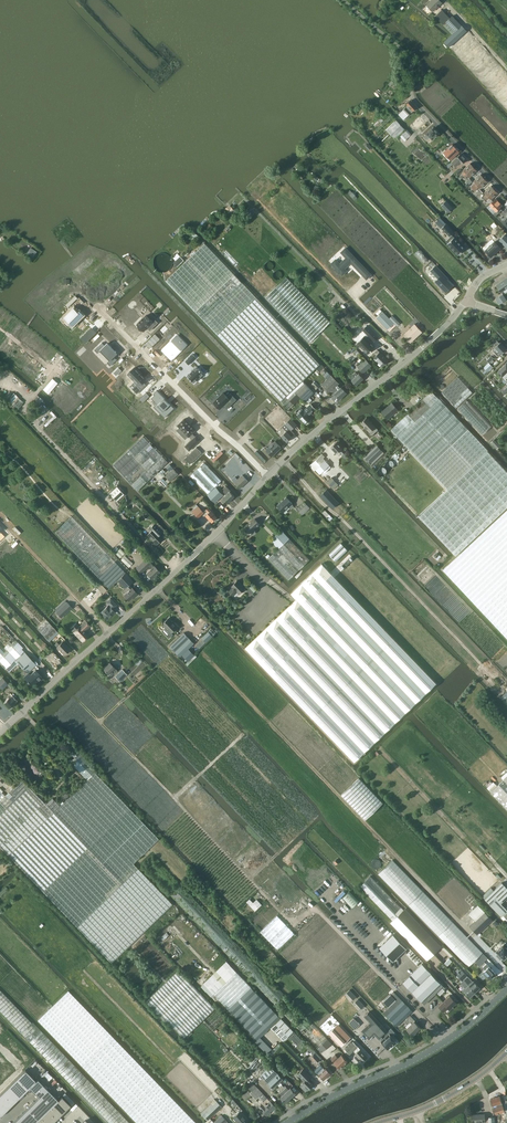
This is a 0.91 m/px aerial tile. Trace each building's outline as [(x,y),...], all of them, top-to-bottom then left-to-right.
[(442,2),(440,0),(432,0),(427,4),(432,11),(442,2)] [(453,33),(445,40),(461,58),(462,57),(460,55),(467,49),(465,47),(470,43),(471,44),(476,40),(453,15),(451,17),(443,8),(436,15),(453,33)] [(505,92),(501,92),(499,89),(496,90),(489,89),(506,108),(506,93),(505,92)] [(413,111),(417,107),(411,100),(406,104),(407,105),(398,114),(404,120),(413,111)] [(418,117),(410,125),(416,130),(424,122),(419,117),(418,117)] [(387,128),(395,138),(406,129),(397,119),(387,128)] [(432,139),(439,132),(434,127),(427,133),(424,136),(427,139),(430,136),(432,139)] [(459,151),(459,150),(457,148),(456,148),(453,144),(446,150),(446,149),(443,152),(443,153),(450,160),(459,151)] [(451,162),(447,166),(449,168),(453,164),(456,166),(459,163),(459,164),(460,164),(461,164),(462,163),(462,164),(467,159),(461,153),(452,162),(451,162)] [(464,176),(474,167),(470,163),(463,170),(465,172),(460,177),(461,178),(464,176)] [(474,167),(464,176),(463,177),(465,178),(468,175),(470,177),(477,170),(474,167)] [(475,183),(471,187),(473,189),(475,187),(477,185),(484,178),(481,174),(473,181),(475,183)] [(262,175),(259,178),(265,185),(264,185),(266,187),(270,183),(262,175)] [(475,187),(473,189),(474,190),(479,186),(481,188),(488,182),(484,178),(477,185),(475,187)] [(485,198),(495,189),(491,185),(484,192),(486,194),(484,196),(483,196),(482,197),(483,199),(485,198)] [(495,189),(485,198),(487,200),(489,198),(491,199),(498,193),(495,189)] [(352,192),(350,190),(348,192),(350,194),(350,195),(353,197),(355,200),(358,197),(356,195),(357,194),(353,191),(352,192)] [(489,204),(487,207),(493,213),(496,215),(502,209),(500,207),(503,205),(496,198),(489,204)] [(446,200),(441,205),(448,212),(453,208),(446,200)] [(229,204),(224,209),(229,214),(234,210),(229,204)] [(384,214),(380,217),(392,229),(396,226),(384,214)] [(446,223),(441,228),(450,237),(450,236),(450,237),(446,241),(448,243),(447,244),(458,255),(465,248),(455,237),(454,237),(452,234),(454,232),(446,223)] [(491,257),(500,248),(494,241),(484,250),(491,257)] [(288,409),(293,404),(301,397),(305,401),(314,392),(302,381),(320,364),(235,275),(205,243),(166,280),(203,319),(284,404),(283,404),(288,409)] [(36,251),(31,248),(28,252),(33,256),(36,251)] [(344,268),(351,262),(367,279),(371,274),(346,248),(341,252),(346,258),(340,264),(336,259),(331,263),(336,268),(335,269),(339,273),(340,272),(342,275),(347,271),(344,268)] [(424,262),(428,258),(420,248),(415,252),(424,262)] [(177,266),(180,264),(184,260),(180,256),(173,263),(177,266)] [(436,265),(435,266),(430,271),(437,279),(435,281),(446,293),(453,286),(447,280),(449,278),(436,265)] [(286,277),(265,297),(309,343),(330,322),(286,277)] [(506,288),(506,280),(504,282),(503,281),(497,285),(501,292),(506,288)] [(503,294),(496,299),(500,304),(506,300),(503,294)] [(74,309),(61,321),(70,330),(82,317),(74,309)] [(383,311),(376,317),(388,329),(394,323),(383,311)] [(128,315),(124,320),(128,324),(133,319),(128,315)] [(151,329),(158,322),(153,317),(151,319),(150,319),(150,318),(149,318),(146,315),(137,324),(139,326),(142,329),(144,331),(148,327),(148,328),(149,327),(151,329)] [(411,343),(422,332),(415,324),(403,335),(411,343)] [(364,336),(358,343),(368,353),(375,347),(370,342),(373,340),(374,341),(378,337),(367,325),(363,330),(367,334),(365,337),(364,336)] [(154,334),(144,344),(149,348),(159,339),(154,334)] [(170,341),(162,350),(167,355),(171,350),(177,355),(181,351),(179,349),(186,342),(180,336),(173,343),(170,341)] [(495,347),(492,350),(498,355),(501,353),(502,353),(506,349),(500,342),(499,343),(497,341),(494,344),(496,346),(495,347)] [(105,346),(102,343),(95,350),(98,353),(101,350),(107,356),(106,356),(108,358),(110,360),(107,362),(111,366),(117,360),(114,357),(115,356),(114,355),(116,352),(115,351),(115,352),(111,348),(112,347),(110,345),(109,346),(107,343),(105,346)] [(376,355),(374,357),(382,366),(388,360),(380,351),(379,352),(376,355)] [(189,364),(194,359),(191,356),(186,361),(189,364)] [(363,373),(371,366),(365,359),(357,367),(363,373)] [(488,362),(483,367),(488,372),(493,367),(489,363),(488,362)] [(506,376),(506,364),(506,363),(498,372),(504,379),(506,376)] [(194,382),(204,373),(197,366),(187,376),(194,382)] [(144,380),(146,378),(135,367),(129,373),(135,379),(130,385),(137,392),(147,383),(144,380)] [(358,374),(355,372),(349,377),(352,380),(356,385),(363,378),(358,374)] [(340,388),(338,385),(339,383),(331,375),(322,384),(330,393),(332,390),(334,393),(339,399),(347,393),(341,387),(340,388)] [(458,377),(442,392),(457,408),(473,392),(458,377)] [(57,383),(52,378),(43,389),(48,393),(57,383)] [(9,397),(18,387),(13,382),(4,393),(9,397)] [(86,384),(85,383),(83,383),(81,384),(79,385),(78,386),(78,388),(78,390),(79,392),(80,393),(81,394),(83,395),(85,394),(87,394),(88,392),(89,390),(89,389),(89,387),(88,385),(86,384)] [(61,387),(50,396),(67,415),(82,402),(77,396),(75,398),(73,395),(70,398),(66,393),(61,387)] [(169,405),(165,400),(166,399),(157,390),(153,393),(155,395),(151,398),(158,404),(157,406),(162,412),(164,410),(168,414),(174,408),(170,404),(169,405)] [(391,429),(448,490),(419,516),(456,555),(506,507),(506,471),(487,451),(488,450),(439,398),(431,391),(423,399),(408,413),(391,429)] [(227,409),(236,399),(231,393),(227,397),(223,392),(214,402),(220,409),(224,405),(224,406),(225,405),(227,407),(227,408),(227,409)] [(18,396),(14,404),(21,408),(25,399),(18,396)] [(467,400),(458,408),(483,435),(492,426),(467,400)] [(398,410),(392,403),(389,406),(389,407),(386,409),(382,412),(385,415),(385,416),(388,419),(398,410)] [(316,409),(311,404),(304,410),(303,409),(300,406),(295,411),(298,413),(297,414),(306,424),(312,419),(309,415),(316,409)] [(192,432),(195,429),(184,418),(177,425),(180,427),(177,430),(180,433),(183,430),(189,436),(192,439),(185,446),(190,450),(200,439),(196,435),(195,436),(192,432)] [(372,435),(378,429),(375,427),(376,427),(367,418),(361,423),(370,432),(372,435)] [(282,429),(280,431),(283,434),(281,436),(287,442),(292,437),(291,436),(294,433),(298,429),(296,426),(295,426),(290,421),(288,423),(287,424),(286,425),(284,427),(283,428),(282,429)] [(137,491),(168,461),(143,436),(113,465),(137,491)] [(497,448),(501,445),(495,438),(491,442),(497,448)] [(272,456),(280,448),(281,447),(275,441),(266,449),(272,456)] [(345,451),(341,448),(336,442),(331,447),(337,454),(340,451),(342,454),(345,451)] [(371,466),(384,453),(377,445),(364,457),(371,466)] [(322,454),(309,465),(314,470),(315,470),(316,471),(319,468),(318,467),(325,460),(323,458),(325,456),(322,454)] [(204,463),(191,476),(208,494),(221,481),(204,463)] [(171,472),(166,477),(170,481),(178,474),(174,469),(170,464),(166,467),(171,472)] [(240,489),(248,481),(242,475),(234,482),(240,489)] [(164,487),(168,483),(163,478),(159,481),(164,487)] [(117,486),(109,494),(117,501),(124,494),(117,486)] [(228,503),(235,496),(230,491),(231,491),(226,486),(221,489),(226,494),(221,500),(223,503),(226,501),(228,503)] [(215,502),(223,495),(215,487),(208,495),(215,502)] [(333,508),(339,502),(326,490),(320,495),(333,508)] [(291,508),(294,506),(292,504),(293,504),(287,497),(277,506),(283,513),(290,506),(291,508)] [(297,509),(302,515),(310,508),(304,502),(297,509)] [(198,506),(196,504),(193,507),(195,509),(193,511),(199,518),(204,512),(198,506)] [(211,510),(208,507),(206,509),(209,512),(206,515),(212,522),(217,517),(211,510)] [(331,520),(333,517),(326,509),(323,512),(331,520)] [(442,569),(506,640),(506,509),(442,569)] [(109,588),(117,581),(125,589),(127,587),(129,590),(123,595),(129,601),(137,593),(132,587),(129,584),(133,581),(125,572),(71,516),(55,532),(109,588)] [(245,528),(250,533),(251,534),(252,534),(253,534),(255,533),(255,531),(255,530),(254,529),(260,523),(255,518),(245,528)] [(157,544),(163,537),(160,534),(163,531),(155,523),(150,529),(152,530),(148,534),(157,544)] [(288,580),(310,559),(281,529),(270,540),(278,548),(268,558),(288,580)] [(130,549),(133,552),(140,546),(133,538),(130,541),(134,546),(130,549)] [(129,541),(125,545),(129,550),(133,546),(129,541)] [(342,542),(330,553),(337,560),(349,549),(342,542)] [(120,548),(115,553),(120,558),(125,553),(120,548)] [(125,556),(121,560),(129,568),(133,563),(125,556)] [(154,565),(151,563),(146,558),(136,568),(141,573),(148,566),(150,569),(146,573),(152,579),(160,571),(154,565)] [(245,647),(355,761),(437,682),(322,563),(291,593),(296,598),(245,647)] [(430,567),(418,578),(424,584),(436,573),(430,567)] [(232,587),(229,590),(233,595),(237,591),(240,594),(245,588),(247,591),(252,595),(254,592),(250,588),(245,582),(242,585),(238,580),(232,586),(232,587)] [(108,604),(100,612),(107,619),(115,612),(113,609),(117,605),(111,598),(106,602),(108,604)] [(165,621),(162,624),(165,628),(162,631),(169,638),(173,634),(172,632),(178,626),(175,623),(174,623),(169,618),(166,621),(166,620),(165,621)] [(76,622),(71,627),(74,630),(73,632),(82,641),(90,634),(86,631),(91,626),(85,620),(79,625),(76,622)] [(49,622),(39,631),(45,636),(49,641),(58,633),(54,628),(49,622)] [(204,636),(208,640),(213,636),(208,631),(204,636)] [(189,648),(194,643),(184,633),(170,646),(180,657),(182,655),(189,648)] [(7,668),(6,668),(9,672),(19,663),(28,672),(36,665),(22,649),(23,648),(16,640),(4,652),(0,648),(0,661),(7,668)] [(70,649),(62,641),(59,644),(57,642),(55,644),(64,655),(70,649)] [(114,674),(117,670),(115,667),(110,662),(103,668),(106,671),(105,672),(109,677),(113,673),(114,674)] [(122,669),(115,677),(120,682),(127,674),(122,669)] [(30,674),(25,679),(32,686),(36,682),(42,677),(35,670),(30,674)] [(0,679),(0,691),(8,684),(2,677),(0,679)] [(9,697),(4,702),(10,708),(15,703),(14,703),(17,700),(12,695),(10,698),(9,697)] [(74,757),(79,752),(72,744),(67,750),(74,757)] [(85,782),(149,849),(159,839),(95,772),(97,771),(79,752),(74,757),(70,761),(87,780),(85,782)] [(318,770),(342,795),(361,778),(337,753),(318,770)] [(506,809),(506,777),(491,792),(506,809)] [(162,914),(172,904),(133,864),(149,849),(85,782),(60,806),(53,798),(46,804),(22,779),(5,795),(4,795),(0,799),(0,847),(112,963),(162,914)] [(373,865),(378,868),(382,861),(377,858),(373,865)] [(468,967),(471,964),(474,961),(483,952),(393,860),(378,874),(468,967)] [(332,1043),(291,1000),(188,893),(180,884),(161,864),(151,873),(170,893),(178,902),(322,1052),(332,1043)] [(360,886),(393,920),(390,923),(427,961),(442,947),(405,909),(403,910),(371,876),(360,886)] [(506,911),(506,909),(501,903),(506,897),(506,888),(502,882),(485,899),(490,904),(501,916),(506,911)] [(349,891),(343,897),(352,907),(359,901),(349,891)] [(256,910),(263,904),(258,898),(251,904),(256,910)] [(469,914),(476,921),(470,926),(477,934),(492,920),(485,912),(479,905),(469,914)] [(261,931),(278,949),(295,933),(292,930),(277,915),(261,931)] [(393,934),(380,947),(393,961),(407,948),(393,934)] [(496,951),(498,953),(497,955),(501,959),(502,958),(504,959),(506,957),(506,944),(505,945),(504,944),(496,951)] [(424,1004),(428,1000),(443,986),(431,973),(422,963),(409,975),(403,981),(424,1004)] [(490,978),(496,973),(489,966),(487,963),(483,967),(485,969),(483,971),(490,978)] [(147,1000),(146,1001),(168,1024),(170,1022),(185,1038),(204,1020),(213,1030),(225,1018),(208,1000),(179,970),(147,1000)] [(458,974),(457,975),(462,980),(467,975),(462,970),(461,971),(460,970),(457,973),(458,974)] [(258,1040),(270,1028),(271,1027),(284,1041),(293,1031),(281,1018),(281,1019),(236,972),(214,994),(258,1040)] [(466,977),(464,979),(476,992),(480,987),(474,980),(470,983),(468,981),(469,980),(466,977)] [(462,980),(460,982),(466,988),(463,990),(470,997),(476,992),(464,979),(463,980),(462,980)] [(87,1079),(87,1078),(33,1022),(32,1023),(0,989),(0,1011),(27,1038),(76,1090),(75,1090),(107,1122),(130,1122),(87,1079)] [(353,999),(356,996),(349,989),(346,992),(353,999)] [(53,1005),(167,1122),(197,1122),(78,1000),(68,990),(58,1000),(53,1005)] [(450,995),(439,1005),(444,1010),(446,1013),(450,1009),(457,1002),(450,995)] [(397,1027),(413,1011),(400,998),(385,1014),(397,1027)] [(38,1020),(137,1122),(167,1122),(53,1005),(52,1006),(38,1019),(38,1020)] [(370,1022),(361,1031),(369,1039),(374,1034),(380,1039),(381,1040),(381,1041),(388,1049),(396,1041),(391,1035),(395,1032),(392,1029),(388,1032),(369,1011),(364,1016),(370,1022)] [(421,1028),(415,1022),(414,1021),(415,1020),(410,1015),(407,1018),(405,1020),(405,1021),(408,1023),(409,1023),(410,1022),(412,1023),(406,1028),(413,1035),(421,1028)] [(355,1029),(360,1025),(354,1018),(349,1023),(355,1029)] [(338,1024),(328,1033),(341,1046),(351,1037),(338,1024)] [(368,1057),(353,1041),(345,1049),(350,1054),(354,1050),(356,1052),(355,1053),(362,1062),(368,1057)] [(309,1045),(307,1048),(313,1054),(310,1057),(316,1063),(321,1058),(312,1048),(309,1045)] [(338,1057),(335,1054),(331,1058),(341,1069),(348,1061),(341,1054),(338,1057)] [(13,1069),(0,1056),(0,1082),(13,1069)] [(324,1069),(320,1064),(314,1070),(324,1080),(331,1073),(325,1068),(324,1069)] [(271,1065),(260,1075),(268,1083),(278,1073),(271,1065)] [(304,1068),(298,1073),(305,1080),(302,1083),(303,1083),(301,1085),(306,1091),(308,1089),(309,1089),(313,1084),(308,1079),(311,1076),(304,1068)] [(0,1094),(0,1115),(29,1087),(36,1080),(25,1069),(0,1094)] [(278,1073),(268,1083),(273,1088),(283,1079),(278,1073)] [(12,1122),(34,1122),(58,1099),(38,1079),(36,1080),(29,1087),(39,1096),(12,1122)] [(254,1083),(249,1087),(252,1091),(250,1093),(256,1099),(263,1093),(254,1083)] [(280,1086),(291,1098),(296,1093),(291,1087),(289,1089),(287,1086),(285,1085),(284,1086),(282,1084),(280,1086)] [(286,1102),(291,1098),(280,1086),(278,1088),(280,1090),(279,1091),(280,1093),(282,1095),(281,1097),(286,1102)] [(62,1096),(57,1101),(66,1109),(70,1105),(62,1096)] [(505,1111),(500,1096),(491,1099),(493,1106),(496,1105),(496,1107),(494,1108),(496,1114),(505,1111)] [(264,1102),(259,1106),(267,1115),(273,1109),(274,1109),(276,1107),(268,1098),(264,1102)] [(213,1122),(209,1118),(222,1106),(214,1099),(200,1113),(207,1120),(206,1122),(207,1122),(212,1122),(213,1122)] [(57,1101),(53,1105),(62,1113),(66,1109),(57,1101)] [(53,1105),(49,1109),(57,1118),(62,1113),(53,1105)] [(49,1109),(44,1113),(53,1122),(57,1118),(49,1109)] [(249,1121),(239,1111),(233,1117),(238,1122),(247,1122),(249,1121)] [(40,1118),(45,1122),(52,1122),(53,1122),(44,1113),(40,1118)] [(483,1121),(485,1121),(485,1113),(472,1114),(472,1122),(480,1122),(483,1122),(483,1121)] [(221,1115),(213,1122),(229,1122),(221,1115)]
